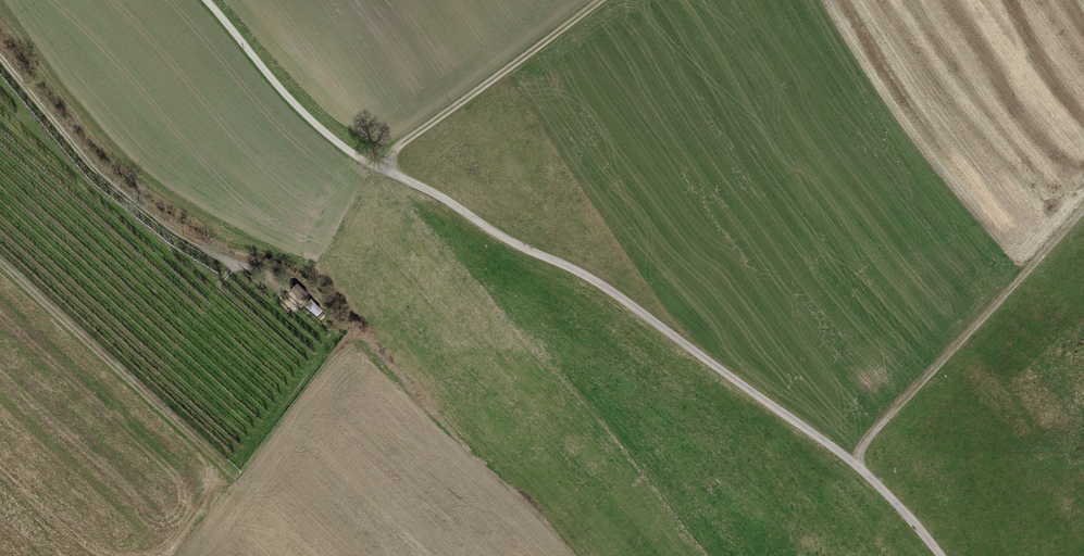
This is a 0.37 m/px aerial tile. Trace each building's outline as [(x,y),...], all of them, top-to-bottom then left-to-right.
[(292,291),(301,301),(307,295),(297,286),(292,291)]
